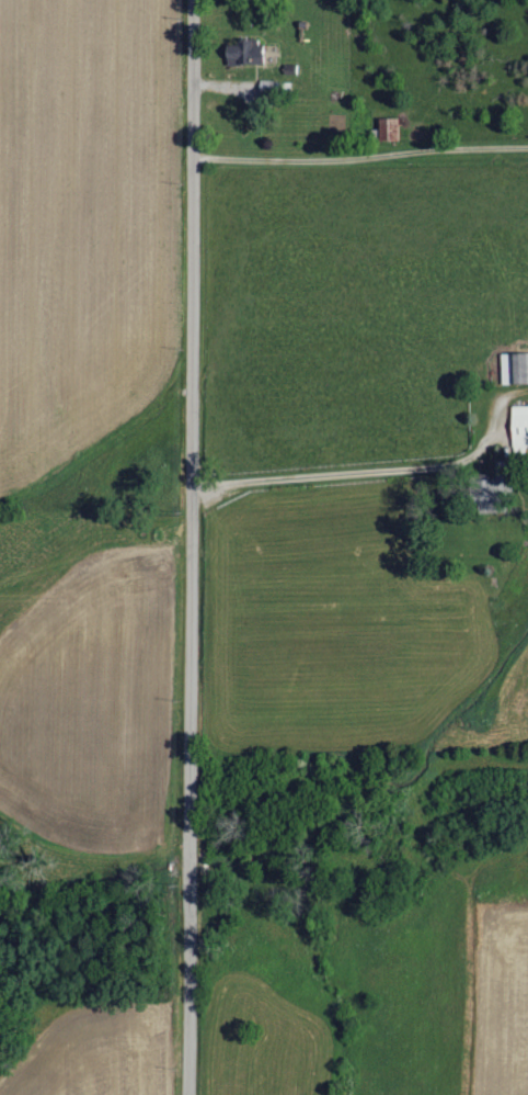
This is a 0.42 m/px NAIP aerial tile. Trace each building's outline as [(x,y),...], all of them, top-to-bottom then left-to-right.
[(228,45),(228,61),(264,61),(264,45),(255,45),(255,39),(240,39),(240,45),(228,45)] [(261,78),(261,93),(275,93),(275,79),(261,78)] [(383,118),(383,139),(400,139),(400,118),(383,118)] [(514,385),(527,384),(527,352),(513,353),(514,385)] [(515,438),(527,438),(527,415),(515,415),(515,438)] [(470,473),(471,501),(506,500),(505,479),(510,479),(509,460),(496,460),(497,472),(470,473)]
